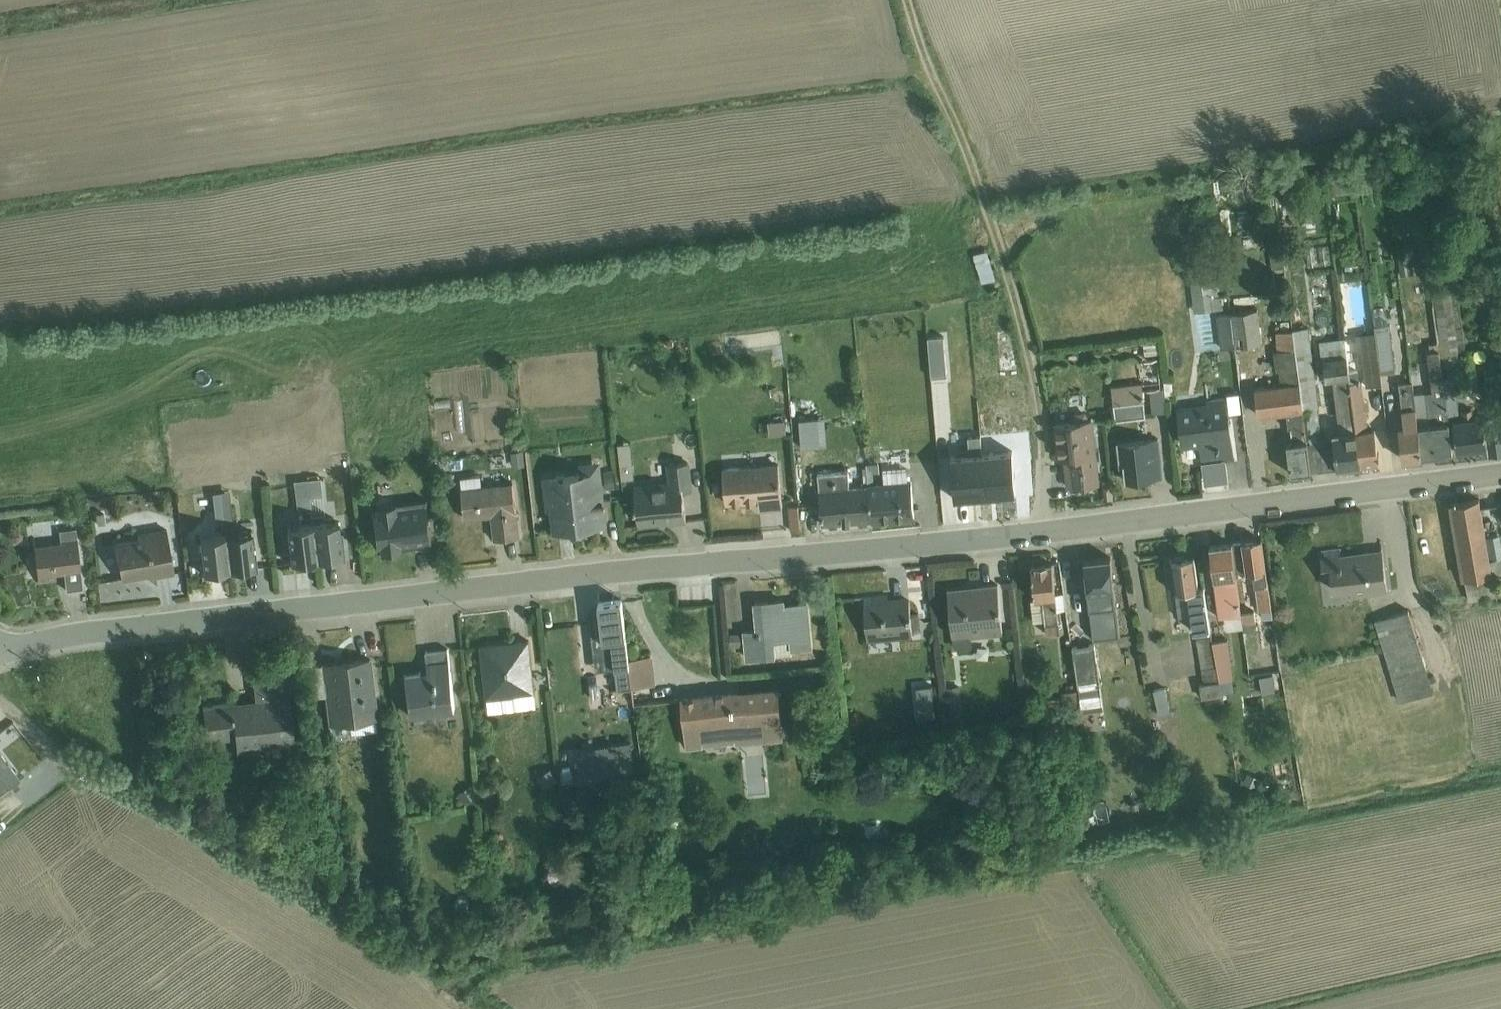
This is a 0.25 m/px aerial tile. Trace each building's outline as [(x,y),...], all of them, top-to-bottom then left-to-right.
[(1279,220),(1280,228),(1290,226),(1287,203),(1285,204),(1284,183),(1274,184),(1277,206),(1279,220)] [(1280,228),(1279,220),(1268,222),(1272,253),(1270,253),(1273,274),(1271,274),(1272,282),(1286,280),(1280,228)] [(1328,244),(1319,246),(1321,263),(1330,262),(1328,244)] [(1316,247),(1306,247),(1308,265),(1319,264),(1316,247)] [(988,249),(973,254),(981,282),(997,277),(988,249)] [(1411,256),(1399,257),(1401,274),(1414,273),(1411,256)] [(1196,271),(1189,272),(1194,311),(1223,307),(1219,273),(1197,276),(1196,271)] [(1439,342),(1443,371),(1454,369),(1461,368),(1459,352),(1466,351),(1457,282),(1450,283),(1449,279),(1442,280),(1440,271),(1431,271),(1439,342)] [(1231,312),(1236,346),(1263,342),(1259,309),(1231,312)] [(1236,346),(1231,312),(1216,314),(1221,348),(1236,346)] [(1376,331),(1381,372),(1396,370),(1390,322),(1375,323),(1376,331)] [(1293,328),(1311,470),(1361,465),(1350,381),(1345,336),(1320,340),(1322,357),(1323,357),(1327,380),(1333,380),(1339,430),(1333,431),(1335,445),(1325,446),(1324,440),(1323,440),(1318,405),(1319,405),(1309,326),(1293,328)] [(1311,470),(1293,328),(1275,331),(1277,350),(1274,350),(1276,370),(1279,369),(1281,384),(1255,387),(1259,416),(1286,412),(1288,427),(1291,427),(1292,441),(1287,442),(1290,473),(1311,470)] [(1002,370),(1013,369),(1009,331),(999,332),(1002,370)] [(1381,372),(1376,331),(1356,333),(1361,365),(1364,364),(1366,384),(1383,383),(1381,372)] [(1159,337),(1144,339),(1146,368),(1162,367),(1159,337)] [(1415,392),(1422,456),(1453,451),(1448,413),(1443,371),(1439,342),(1429,343),(1430,350),(1427,350),(1432,390),(1415,392)] [(1166,397),(1164,378),(1162,368),(1148,369),(1153,412),(1168,410),(1166,397)] [(1443,371),(1448,413),(1459,412),(1454,369),(1443,371)] [(1164,378),(1166,397),(1175,396),(1173,377),(1164,378)] [(1350,381),(1361,465),(1379,463),(1374,428),(1369,428),(1366,408),(1370,408),(1368,399),(1364,400),(1361,379),(1350,381)] [(1422,456),(1415,392),(1413,380),(1399,382),(1404,424),(1399,425),(1403,460),(1423,457),(1422,456)] [(1143,381),(1111,385),(1115,419),(1147,416),(1143,381)] [(1203,461),(1226,459),(1235,458),(1227,396),(1207,399),(1208,403),(1177,406),(1183,445),(1200,443),(1203,461)] [(819,405),(799,407),(802,446),(822,444),(819,405)] [(1453,419),(1457,451),(1487,447),(1488,454),(1500,453),(1500,426),(1485,428),(1483,416),(1473,416),(1472,408),(1463,409),(1464,417),(1453,419)] [(1068,420),(1053,421),(1058,457),(1066,456),(1069,486),(1099,482),(1091,417),(1085,410),(1072,411),(1068,420)] [(786,419),(769,420),(770,434),(787,432),(786,419)] [(1160,436),(1117,441),(1120,466),(1124,465),(1126,480),(1165,476),(1160,436)] [(620,475),(633,474),(632,438),(619,438),(620,475)] [(524,449),(512,451),(513,465),(525,464),(524,449)] [(982,454),(986,495),(1002,493),(1016,491),(1013,451),(982,454)] [(986,495),(982,454),(951,456),(955,497),(986,495)] [(1226,459),(1203,461),(1202,461),(1204,484),(1228,481),(1226,459)] [(669,481),(635,484),(639,526),(687,521),(683,490),(694,488),(690,460),(667,463),(669,481)] [(581,471),(543,475),(547,508),(551,508),(553,531),(577,528),(578,531),(581,530),(581,528),(607,524),(604,487),(616,486),(614,469),(602,470),(601,461),(580,463),(581,471)] [(779,461),(723,467),(727,503),(760,500),(760,508),(783,506),(779,461)] [(869,484),(872,519),(872,521),(915,518),(911,479),(908,479),(907,465),(883,467),(885,481),(875,482),(874,472),(880,472),(880,462),(867,462),(869,484)] [(872,519),(869,484),(851,485),(849,469),(819,472),(823,523),(872,519)] [(482,474),(461,476),(465,517),(492,515),(494,538),(521,535),(513,481),(483,484),(482,474)] [(306,477),(309,496),(322,494),(320,476),(306,477)] [(309,496),(306,477),(292,479),(296,509),(310,508),(309,496)] [(219,490),(222,517),(231,517),(228,489),(219,490)] [(222,517),(219,490),(211,490),(214,518),(222,517)] [(375,508),(372,508),(376,549),(380,548),(380,551),(401,548),(401,546),(432,542),(427,502),(395,505),(394,502),(393,500),(392,498),(389,496),(387,495),(384,495),(382,495),(380,497),(377,499),(376,502),(375,505),(375,508)] [(1479,498),(1452,502),(1469,600),(1496,595),(1479,498)] [(792,528),(803,527),(799,499),(788,501),(792,528)] [(312,521),(316,556),(330,555),(330,557),(344,555),(341,527),(339,527),(337,519),(312,521)] [(316,556),(312,521),(286,525),(286,533),(285,533),(289,562),(303,560),(303,558),(316,556)] [(61,540),(34,543),(39,582),(57,580),(56,572),(64,572),(66,589),(83,587),(76,527),(60,529),(61,540)] [(138,536),(115,539),(122,578),(152,573),(153,576),(175,572),(166,527),(137,531),(138,536)] [(224,532),(229,567),(242,565),(242,567),(257,566),(253,537),(251,537),(251,529),(224,532)] [(229,567),(224,532),(199,535),(200,543),(198,543),(202,572),(216,570),(216,568),(229,567)] [(1488,535),(1491,558),(1500,557),(1500,541),(1500,534),(1488,535)] [(1233,543),(1236,570),(1246,569),(1247,572),(1254,570),(1259,610),(1262,609),(1263,617),(1273,616),(1262,538),(1242,541),(1242,542),(1233,543)] [(1236,570),(1233,543),(1232,542),(1210,545),(1220,616),(1242,613),(1242,611),(1236,570)] [(1340,546),(1320,549),(1324,575),(1332,574),(1333,590),(1351,587),(1351,595),(1389,591),(1383,547),(1341,553),(1340,546)] [(1195,555),(1170,558),(1179,616),(1192,614),(1194,630),(1211,628),(1205,586),(1199,587),(1195,555)] [(1110,556),(1084,559),(1088,593),(1091,593),(1096,637),(1119,635),(1110,556)] [(1052,561),(1032,563),(1036,599),(1032,599),(1034,621),(1046,620),(1047,632),(1061,631),(1058,610),(1066,608),(1064,592),(1056,594),(1052,561)] [(181,574),(167,576),(170,591),(184,588),(181,574)] [(971,633),(971,635),(1004,632),(999,582),(948,587),(953,635),(971,633)] [(888,592),(864,595),(868,640),(914,635),(913,630),(922,629),(920,611),(911,613),(909,594),(889,596),(888,592)] [(757,628),(744,629),(746,657),(794,652),(794,647),(813,645),(809,600),(786,602),(785,597),(754,600),(757,628)] [(613,651),(615,667),(618,689),(633,688),(629,657),(622,599),(599,602),(600,609),(600,612),(592,613),(597,653),(613,651)] [(1409,608),(1375,619),(1400,700),(1434,690),(1409,608)] [(600,612),(600,609),(589,610),(596,670),(615,667),(613,651),(597,653),(592,613),(600,612)] [(1242,611),(1242,613),(1245,631),(1257,629),(1255,610),(1242,611)] [(971,633),(953,635),(954,646),(972,645),(971,635),(971,633)] [(1223,692),(1214,640),(1213,634),(1197,638),(1204,682),(1200,683),(1203,697),(1206,696),(1208,709),(1226,704),(1223,692)] [(1214,640),(1223,692),(1234,691),(1233,678),(1234,677),(1228,638),(1214,640)] [(529,640),(481,645),(488,711),(535,706),(529,640)] [(1094,642),(1073,645),(1079,686),(1100,683),(1094,642)] [(429,669),(403,672),(408,713),(455,707),(449,647),(427,650),(429,669)] [(629,657),(633,688),(657,684),(653,655),(629,657)] [(321,662),(325,693),(328,723),(330,723),(331,733),(378,728),(377,717),(369,656),(321,662)] [(325,693),(321,662),(307,664),(311,695),(325,693)] [(255,699),(203,705),(207,739),(235,736),(237,751),(265,747),(266,753),(296,750),(286,666),(252,670),(255,699)] [(1273,673),(1260,675),(1262,692),(1276,690),(1273,673)] [(687,693),(681,694),(687,746),(702,745),(702,747),(705,746),(706,748),(708,750),(711,752),(715,753),(722,752),(726,752),(731,750),(734,747),(735,743),(748,743),(748,741),(784,738),(779,685),(694,693),(694,696),(687,696),(687,693)] [(961,685),(945,686),(948,715),(950,716),(951,722),(965,721),(961,685)] [(1165,687),(1154,689),(1160,714),(1170,712),(1165,687)] [(1063,697),(1048,698),(1048,708),(1080,704),(1078,689),(1062,691),(1063,697)] [(931,702),(914,704),(916,716),(933,713),(931,702)] [(632,740),(574,748),(579,779),(637,770),(632,740)] [(9,785),(19,776),(0,751),(0,773),(9,785)] [(551,767),(538,776),(546,787),(559,778),(551,767)] [(9,785),(0,773),(0,791),(9,785)] [(471,784),(460,791),(466,802),(478,794),(471,784)]
